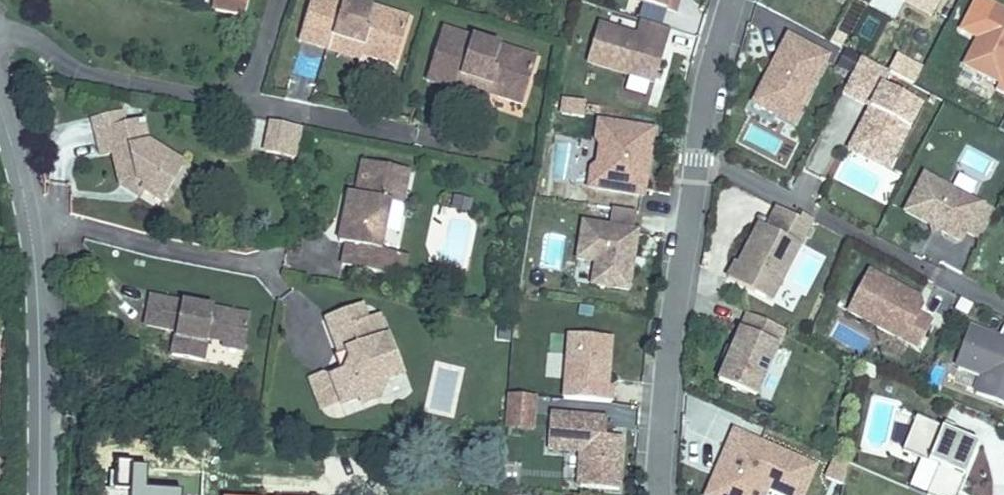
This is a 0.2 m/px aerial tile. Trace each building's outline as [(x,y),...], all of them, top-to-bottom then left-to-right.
[(249,0),(217,0),(214,10),(245,16),(249,0)] [(409,18),(349,0),(311,0),(306,18),(336,27),(333,36),(365,46),(367,42),(374,44),(370,57),(395,65),(409,18)] [(643,2),(676,12),(680,0),(644,0),(643,2)] [(932,16),(940,0),(902,0),(932,16)] [(995,7),(964,65),(999,83),(995,90),(1003,95),(1003,11),(995,7)] [(365,46),(333,36),(336,27),(306,18),(299,40),(362,59),(363,55),(370,57),(374,44),(367,42),(365,46)] [(671,29),(640,20),(636,35),(598,24),(587,63),(655,83),(671,29)] [(459,65),(466,36),(442,29),(434,57),(459,65)] [(537,58),(466,36),(459,65),(463,67),(460,76),(493,86),(494,81),(502,84),(498,97),(522,104),(537,58)] [(782,100),(800,110),(827,56),(788,36),(754,103),(775,114),(782,100)] [(452,88),(459,65),(434,57),(426,80),(452,88)] [(861,57),(842,94),(870,108),(867,114),(870,116),(867,122),(864,120),(852,143),(868,151),(871,145),(895,157),(922,106),(883,86),(890,72),(861,57)] [(498,97),(502,84),(494,81),(493,86),(460,76),(463,67),(459,65),(452,88),(489,99),(490,94),(498,97)] [(559,98),(558,114),(582,117),(584,101),(559,98)] [(782,100),(775,114),(793,123),(800,110),(782,100)] [(95,133),(126,126),(123,112),(92,120),(95,133)] [(149,143),(143,121),(126,126),(131,147),(149,143)] [(591,168),(588,187),(644,196),(647,178),(641,178),(642,171),(648,172),(654,129),(599,121),(596,140),(600,146),(597,164),(591,168)] [(298,158),(304,129),(272,122),(266,151),(298,158)] [(161,203),(184,165),(149,143),(131,147),(126,126),(95,133),(101,156),(113,153),(121,185),(138,181),(146,186),(142,191),(144,192),(161,203)] [(871,145),(868,151),(852,143),(849,149),(889,170),(895,157),(871,145)] [(558,145),(557,177),(570,177),(571,145),(558,145)] [(958,164),(986,176),(993,160),(964,148),(958,164)] [(363,194),(370,162),(364,160),(357,193),(363,194)] [(381,249),(391,201),(403,205),(411,170),(370,162),(363,194),(357,193),(350,192),(349,198),(339,242),(347,243),(342,265),(394,277),(398,253),(381,249)] [(966,232),(980,239),(995,210),(924,174),(905,212),(931,225),(939,222),(941,231),(961,241),(966,232)] [(142,191),(146,186),(138,181),(121,185),(140,198),(144,192),(142,191)] [(470,211),(472,200),(455,196),(453,208),(470,211)] [(773,230),(783,210),(778,207),(768,227),(773,230)] [(610,224),(635,225),(636,211),(611,209),(610,224)] [(772,301),(813,220),(802,214),(800,219),(783,210),(773,230),(760,223),(739,263),(737,262),(728,278),(772,301)] [(592,284),(629,290),(632,269),(628,268),(630,256),(634,257),(638,230),(583,222),(577,259),(595,262),(592,284)] [(939,222),(931,225),(933,233),(941,231),(939,222)] [(403,278),(408,255),(398,253),(394,277),(403,278)] [(919,298),(868,271),(847,311),(918,349),(932,323),(918,315),(922,307),(919,298)] [(208,339),(209,331),(246,339),(250,316),(151,297),(146,326),(177,332),(172,356),(203,361),(208,339)] [(367,319),(362,305),(326,319),(332,333),(367,319)] [(719,381),(756,397),(785,330),(748,314),(731,352),(736,354),(733,361),(728,359),(719,381)] [(402,375),(388,337),(375,341),(369,324),(367,319),(332,333),(340,355),(340,356),(347,353),(350,360),(345,373),(341,374),(331,378),(342,406),(361,399),(363,405),(379,399),(388,381),(402,375)] [(388,337),(381,320),(369,324),(375,341),(388,337)] [(969,327),(955,365),(983,375),(976,394),(1003,404),(1003,340),(969,327)] [(244,351),(246,339),(209,331),(208,339),(223,342),(222,347),(244,351)] [(564,399),(611,403),(613,386),(608,385),(612,338),(569,334),(564,399)] [(345,373),(350,360),(347,353),(340,356),(340,355),(335,357),(341,374),(345,373)] [(501,395),(502,430),(535,430),(534,395),(501,395)] [(618,490),(621,458),(615,458),(616,440),(606,439),(607,418),(551,413),(548,449),(583,452),(580,487),(618,490)] [(955,434),(918,418),(903,452),(940,468),(928,494),(958,494),(979,445),(955,434)] [(943,429),(955,434),(958,427),(946,422),(943,429)] [(755,482),(769,488),(785,494),(803,494),(816,465),(734,430),(719,464),(724,466),(720,476),(716,474),(706,494),(749,494),(755,482)] [(719,464),(716,474),(720,476),(724,466),(719,464)] [(769,488),(755,482),(749,494),(766,494),(769,488)]
